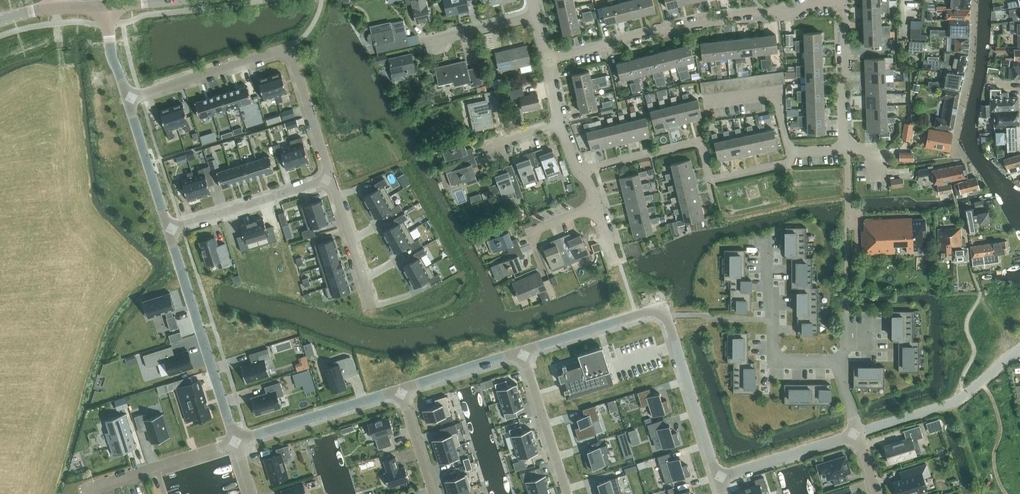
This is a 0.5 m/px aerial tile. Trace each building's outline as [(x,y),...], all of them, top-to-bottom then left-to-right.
[(430,20),(426,0),(411,0),(417,23),(430,20)] [(469,11),(467,1),(472,0),(444,0),(447,14),(461,11),(461,13),(469,11)] [(575,6),(573,0),(556,0),(558,10),(575,6)] [(609,5),(602,7),(606,24),(619,21),(614,4),(613,0),(608,0),(609,5)] [(643,15),(639,0),(629,0),(626,1),(631,18),(643,15)] [(643,15),(655,11),(652,0),(639,0),(643,15)] [(680,5),(678,0),(665,0),(667,8),(680,5)] [(951,7),(970,9),(970,0),(952,0),(951,7)] [(619,21),(631,18),(626,1),(614,4),(619,21)] [(575,6),(558,10),(561,22),(578,19),(575,6)] [(863,20),(881,19),(880,12),(889,12),(889,6),(863,7),(863,20)] [(970,9),(947,8),(947,6),(937,6),(937,10),(937,12),(946,12),(945,20),(948,20),(967,20),(969,20),(970,9)] [(1009,10),(1010,15),(1012,15),(1013,21),(1019,20),(1019,8),(1009,10)] [(578,19),(561,22),(564,35),(580,31),(578,19)] [(864,32),(890,31),(890,26),(881,26),(881,19),(863,20),(864,32)] [(409,46),(404,20),(371,27),(373,33),(369,34),(368,37),(369,42),(371,45),(375,44),(377,53),(409,46)] [(936,36),(956,36),(967,37),(969,37),(969,31),(970,31),(970,28),(969,28),(969,20),(967,20),(948,20),(948,30),(937,30),(936,36)] [(1018,23),(1018,25),(1010,26),(1010,28),(1018,28),(1018,47),(1019,47),(1019,23),(1018,23)] [(927,39),(927,35),(921,34),(922,29),(911,28),(911,38),(921,39),(927,39)] [(890,37),(890,31),(864,32),(864,45),(881,45),(881,37),(890,37)] [(795,41),(795,46),(822,45),(821,32),(804,33),(804,40),(795,41)] [(793,40),(793,33),(785,34),(786,45),(794,44),(794,40),(793,40)] [(776,35),(763,36),(765,53),(766,59),(771,59),(770,53),(778,52),(776,35)] [(752,55),(765,53),(763,36),(751,37),(752,55)] [(944,61),(953,61),(955,53),(955,51),(968,52),(969,37),(967,37),(956,36),(955,44),(951,44),(951,51),(944,51),(944,61)] [(751,37),(738,39),(741,62),(745,61),(745,56),(752,55),(751,37)] [(741,62),(738,39),(726,40),(727,57),(735,57),(736,63),(741,62)] [(720,58),(727,57),(726,40),(713,42),(716,65),(721,64),(720,58)] [(700,43),(702,60),(710,59),(711,65),(716,65),(713,42),(700,43)] [(923,52),(924,43),(910,42),(909,53),(913,54),(914,51),(923,52)] [(683,70),(688,69),(686,63),(694,61),(690,44),(677,48),(683,70)] [(822,45),(795,46),(795,52),(805,51),(805,58),(822,58),(822,45)] [(526,46),(496,53),(500,71),(530,64),(526,46)] [(670,67),(677,65),(679,71),(683,70),(677,48),(665,51),(670,67)] [(659,76),(664,75),(662,69),(670,67),(665,51),(653,54),(659,76)] [(964,72),(968,54),(955,53),(953,61),(944,61),(943,62),(944,62),(934,62),(934,69),(945,69),(964,72)] [(375,65),(381,64),(380,62),(388,60),(386,54),(373,57),(375,65)] [(393,82),(402,80),(401,76),(415,72),(411,54),(389,58),(392,70),(390,71),(393,82)] [(645,74),(653,72),(654,78),(659,76),(653,54),(641,57),(645,74)] [(633,77),(635,83),(639,82),(638,76),(645,74),(641,57),(629,60),(633,77)] [(885,71),(885,69),(885,62),(893,62),(893,57),(884,58),(884,59),(865,59),(865,72),(885,71)] [(822,70),(822,58),(805,58),(805,65),(796,66),(796,71),(822,70)] [(468,70),(466,60),(435,67),(438,84),(454,81),(455,86),(471,82),(472,87),(483,84),(479,67),(468,70)] [(621,80),(633,77),(629,60),(616,64),(621,80)] [(885,83),(885,82),(885,74),(893,74),(893,69),(885,69),(885,71),(865,72),(866,84),(885,83)] [(963,80),(964,72),(945,69),(943,83),(937,82),(929,81),(928,86),(942,88),(942,87),(957,90),(960,90),(962,80),(963,80)] [(822,70),(796,71),(796,72),(796,77),(805,76),(806,83),(823,83),(822,70)] [(598,82),(597,78),(591,79),(589,71),(572,75),(575,87),(598,82)] [(276,97),(278,103),(283,101),(281,95),(288,93),(281,73),(270,76),(276,97)] [(265,100),(276,97),(270,76),(258,80),(265,100)] [(504,87),(501,79),(493,81),(495,89),(504,87)] [(886,95),(886,94),(886,86),(894,86),(894,81),(885,82),(885,83),(866,84),(866,96),(886,95)] [(595,96),(593,89),(599,88),(599,87),(598,82),(575,87),(578,100),(595,96)] [(797,91),(797,96),(823,95),(823,83),(806,83),(806,91),(797,91)] [(234,90),(239,106),(252,102),(248,86),(234,90)] [(960,90),(957,90),(942,87),(942,88),(940,97),(945,98),(942,118),(937,117),(935,127),(953,130),(956,113),(957,107),(960,90)] [(523,88),(509,91),(511,99),(520,97),(523,111),(540,107),(537,93),(525,96),(523,88)] [(994,110),(1018,109),(1018,97),(1008,97),(1008,93),(1000,93),(1000,89),(990,89),(991,104),(991,110),(994,110)] [(221,94),(226,110),(239,106),(234,90),(221,94)] [(475,129),(492,125),(489,109),(500,107),(497,90),(486,92),(488,102),(470,105),(475,129)] [(886,107),(886,106),(886,99),(894,98),(894,93),(886,94),(886,95),(866,96),(867,108),(886,107)] [(208,98),(213,114),(226,110),(221,94),(208,98)] [(685,102),(690,121),(702,119),(697,100),(689,102),(687,94),(683,95),(684,102),(685,102)] [(797,96),(797,98),(797,102),(806,102),(807,109),(824,108),(823,95),(797,96)] [(595,96),(578,100),(581,112),(597,108),(595,96)] [(685,102),(684,102),(685,103),(677,105),(675,97),(671,98),(673,105),(674,105),(678,124),(690,121),(685,102)] [(195,102),(200,118),(213,114),(208,98),(195,102)] [(674,105),(673,105),(673,106),(666,107),(664,99),(659,101),(661,108),(662,108),(667,127),(678,124),(674,105)] [(662,108),(661,108),(661,109),(654,110),(652,102),(648,104),(650,112),(655,130),(667,127),(662,108)] [(612,105),(603,107),(600,108),(602,114),(613,111),(612,105)] [(887,119),(887,118),(886,111),(894,110),(894,105),(886,106),(886,107),(867,108),(867,120),(887,119)] [(183,106),(172,109),(178,128),(184,126),(186,132),(191,130),(183,106)] [(798,121),(824,120),(824,108),(807,109),(807,116),(798,116),(798,121)] [(172,130),(178,128),(172,109),(161,113),(169,139),(174,137),(172,130)] [(284,120),(295,116),(293,109),(281,112),(284,120)] [(1004,126),(1016,126),(1019,126),(1018,109),(994,110),(994,116),(995,130),(1004,130),(1004,126)] [(634,120),(638,139),(650,136),(646,118),(637,120),(635,111),(632,112),(631,113),(633,120),(634,120)] [(759,124),(771,121),(769,113),(757,116),(759,124)] [(634,120),(633,120),(633,121),(626,123),(624,114),(619,116),(621,123),(622,123),(627,142),(638,139),(634,120)] [(622,123),(621,123),(621,124),(614,125),(612,117),(607,118),(609,126),(610,126),(615,145),(627,142),(622,123)] [(887,119),(867,120),(867,132),(887,131),(887,123),(895,123),(895,117),(887,118),(887,119)] [(296,119),(285,123),(287,129),(298,125),(296,119)] [(610,126),(609,126),(609,127),(602,128),(600,120),(596,121),(597,129),(599,129),(603,148),(615,145),(610,126)] [(824,120),(798,121),(798,123),(798,127),(807,127),(808,134),(825,133),(824,120)] [(599,129),(597,129),(591,131),(589,123),(584,124),(586,133),(587,132),(591,151),(603,148),(599,129)] [(911,141),(913,125),(904,123),(901,139),(911,141)] [(761,132),(766,151),(778,149),(774,130),(765,131),(764,124),(759,125),(760,132),(761,132)] [(761,132),(760,132),(754,134),(752,126),(747,127),(748,135),(750,135),(754,154),(766,151),(761,132)] [(1004,126),(1004,130),(1004,131),(995,131),(996,143),(1005,143),(1005,150),(1017,150),(1016,126),(1004,126)] [(750,135),(748,135),(742,136),(740,129),(735,130),(737,138),(738,137),(742,156),(754,154),(750,135)] [(949,151),(952,133),(929,129),(926,147),(949,151)] [(99,132),(79,138),(79,139),(79,138),(82,148),(102,142),(99,132)] [(738,137),(737,138),(730,139),(728,132),(723,133),(725,140),(726,140),(730,159),(742,156),(738,137)] [(726,140),(725,140),(718,141),(717,134),(711,135),(712,138),(713,142),(713,144),(714,143),(718,161),(730,159),(726,140)] [(289,140),(291,146),(292,146),(298,166),(310,163),(301,137),(289,140)] [(56,140),(47,142),(51,156),(60,153),(56,140)] [(462,162),(474,157),(471,148),(466,150),(463,141),(441,148),(446,161),(460,156),(462,161),(462,162)] [(47,142),(38,145),(43,159),(51,156),(47,142)] [(102,142),(82,148),(86,159),(105,152),(102,142)] [(38,145),(30,148),(34,161),(43,159),(38,145)] [(291,146),(280,150),(287,170),(298,166),(292,146),(291,146)] [(30,148),(21,151),(25,164),(34,161),(30,148)] [(533,152),(537,164),(542,162),(547,177),(560,172),(552,150),(544,153),(542,149),(533,152)] [(105,152),(86,159),(89,168),(88,168),(88,169),(109,162),(108,162),(105,152)] [(532,166),(537,164),(533,152),(524,155),(525,160),(516,163),(524,185),(537,180),(532,166)] [(913,161),(913,152),(900,152),(900,161),(913,161)] [(60,153),(51,156),(55,169),(64,166),(60,153)] [(185,154),(176,157),(178,163),(187,160),(185,154)] [(1019,170),(1019,154),(1003,159),(1006,168),(1007,172),(1011,173),(1019,170)] [(51,156),(43,159),(47,172),(55,169),(51,156)] [(256,160),(261,176),(274,171),(269,156),(256,160)] [(462,162),(462,161),(461,161),(460,158),(449,162),(450,165),(445,167),(451,186),(466,180),(468,185),(478,181),(473,168),(478,166),(474,157),(462,162)] [(43,159),(34,161),(38,175),(47,172),(43,159)] [(208,161),(211,169),(217,167),(215,159),(208,161)] [(243,164),(248,180),(261,176),(256,160),(243,164)] [(673,176),(693,172),(690,160),(670,164),(672,173),(665,174),(666,179),(674,177),(673,176)] [(34,161),(25,164),(30,177),(38,175),(34,161)] [(230,168),(235,184),(248,180),(243,164),(230,168)] [(493,171),(498,183),(501,192),(503,198),(521,191),(512,164),(493,171)] [(967,177),(965,164),(931,171),(934,184),(937,183),(938,187),(948,185),(947,181),(967,177)] [(200,197),(211,194),(203,168),(198,169),(199,175),(194,177),(193,177),(200,197)] [(217,172),(222,188),(235,184),(230,168),(217,172)] [(194,177),(192,171),(187,173),(188,179),(182,181),(188,201),(200,197),(193,177),(194,177)] [(620,178),(622,190),(642,185),(641,184),(640,177),(648,175),(647,171),(638,173),(638,174),(620,178)] [(673,176),(674,177),(675,184),(668,186),(669,191),(676,189),(676,188),(696,183),(693,172),(673,176)] [(404,173),(396,177),(399,182),(407,178),(404,173)] [(963,192),(979,188),(976,177),(954,183),(957,194),(963,192)] [(377,189),(363,198),(369,208),(390,196),(384,186),(388,184),(385,178),(374,184),(377,189)] [(891,188),(902,186),(900,178),(890,179),(891,188)] [(644,197),(644,196),(642,189),(650,187),(649,182),(641,184),(642,185),(622,190),(625,202),(644,197)] [(492,195),(501,192),(498,183),(489,186),(492,195)] [(676,188),(676,189),(678,196),(670,198),(672,203),(679,201),(679,200),(699,195),(696,183),(676,188)] [(938,187),(939,194),(952,192),(951,184),(948,185),(938,187)] [(117,187),(96,193),(96,194),(97,194),(100,203),(119,197),(116,188),(117,187)] [(492,196),(490,190),(482,193),(484,199),(492,196)] [(647,209),(647,208),(645,201),(653,199),(652,194),(644,196),(644,197),(625,202),(628,213),(647,209)] [(679,200),(679,201),(681,208),(673,210),(674,214),(682,213),(682,211),(702,207),(699,195),(679,200)] [(390,196),(369,208),(375,218),(389,210),(392,215),(402,209),(399,204),(395,206),(390,196)] [(119,197),(100,203),(103,214),(123,208),(119,197)] [(322,200),(301,207),(305,218),(325,211),(322,200)] [(650,221),(649,219),(648,212),(656,211),(655,206),(647,208),(647,209),(628,213),(631,225),(650,221)] [(682,211),(682,213),(684,219),(676,221),(677,226),(686,224),(685,223),(704,219),(702,207),(682,211)] [(123,208),(103,214),(106,224),(126,218),(126,217),(123,208)] [(968,232),(977,230),(975,223),(979,222),(979,224),(989,222),(988,212),(977,214),(978,218),(974,218),(972,209),(964,210),(968,232)] [(308,229),(302,231),(304,239),(316,235),(313,228),(329,223),(325,211),(305,218),(308,229)] [(284,212),(278,214),(282,225),(288,223),(284,212)] [(397,224),(383,232),(388,243),(409,231),(404,221),(407,219),(404,213),(394,219),(397,224)] [(631,225),(634,237),(653,232),(651,224),(659,222),(658,217),(649,219),(650,221),(631,225)] [(263,218),(252,222),(259,246),(277,240),(272,226),(266,228),(263,218)] [(925,219),(912,220),(912,218),(864,220),(864,230),(862,231),(863,254),(877,253),(895,252),(895,246),(906,245),(906,251),(914,251),(914,249),(926,248),(925,219)] [(243,235),(237,237),(242,251),(259,246),(252,222),(240,225),(243,235)] [(786,243),(807,243),(807,227),(786,227),(786,243)] [(961,241),(961,238),(961,228),(938,229),(938,243),(940,243),(941,259),(952,259),(952,261),(951,246),(962,246),(961,241)] [(409,231),(388,243),(394,253),(408,245),(411,250),(422,244),(419,239),(415,241),(409,231)] [(509,253),(520,248),(517,239),(512,240),(508,232),(487,240),(492,253),(506,247),(509,253)] [(570,262),(571,261),(576,260),(576,261),(589,256),(580,235),(571,238),(570,234),(560,238),(570,262)] [(29,235),(18,238),(24,257),(35,254),(29,235)] [(217,261),(219,267),(231,263),(225,244),(218,246),(215,237),(200,242),(202,249),(200,250),(202,256),(204,256),(207,265),(217,261)] [(571,263),(571,261),(570,262),(560,238),(551,242),(552,246),(544,249),(553,271),(571,263)] [(334,239),(314,245),(318,256),(337,250),(334,239)] [(0,243),(0,253),(4,265),(14,261),(8,241),(0,243)] [(1006,252),(1004,241),(970,246),(973,263),(984,261),(984,262),(999,260),(998,254),(1006,252)] [(807,258),(807,257),(807,243),(786,243),(786,258),(792,258),(807,258)] [(952,261),(968,260),(967,248),(966,248),(962,248),(962,246),(951,246),(952,261)] [(416,259),(402,267),(408,277),(427,267),(421,257),(427,253),(424,248),(413,254),(416,259)] [(520,248),(509,253),(511,258),(496,264),(502,277),(524,268),(520,259),(524,257),(520,248)] [(337,250),(318,256),(321,266),(340,260),(340,259),(337,250)] [(725,265),(746,265),(746,250),(725,250),(725,265)] [(792,273),(813,273),(813,257),(807,257),(807,258),(792,258),(792,273)] [(340,260),(321,266),(324,276),(344,270),(344,271),(341,259),(340,259),(340,260)] [(427,267),(408,277),(414,288),(428,280),(431,285),(441,279),(438,274),(435,276),(429,265),(427,267)] [(746,280),(746,265),(725,265),(725,281),(730,281),(730,280),(746,280)] [(577,277),(582,275),(580,268),(574,271),(577,277)] [(344,270),(324,276),(327,286),(327,287),(347,281),(344,271),(344,270)] [(543,281),(539,272),(513,283),(519,299),(538,291),(544,303),(550,300),(548,296),(555,293),(549,279),(543,281)] [(813,288),(813,287),(813,273),(792,273),(792,288),(798,288),(813,288)] [(730,295),(751,295),(751,280),(746,280),(730,280),(730,281),(730,295)] [(327,286),(325,287),(329,298),(350,291),(347,281),(327,287),(327,286)] [(798,303),(819,303),(819,287),(813,287),(813,288),(798,288),(798,303)] [(167,317),(166,318),(170,330),(179,327),(175,315),(173,315),(172,311),(175,310),(170,292),(142,301),(143,302),(146,300),(152,317),(166,313),(167,317)] [(751,295),(730,295),(730,311),(751,311),(751,295)] [(798,318),(819,318),(819,303),(798,303),(798,318)] [(892,326),(913,326),(913,311),(892,311),(892,326)] [(819,318),(798,318),(798,333),(819,333),(819,318)] [(913,341),(913,340),(913,326),(892,326),(892,342),(898,342),(898,341),(913,341)] [(182,339),(180,332),(169,335),(171,343),(182,339)] [(728,348),(749,348),(749,332),(728,332),(728,348)] [(898,356),(919,356),(919,340),(913,340),(913,341),(898,341),(898,342),(898,356)] [(311,343),(304,346),(307,357),(315,355),(311,343)] [(172,346),(143,355),(147,367),(165,362),(170,375),(193,367),(188,350),(174,355),(172,346)] [(580,360),(557,368),(567,399),(613,384),(609,371),(610,371),(604,353),(602,346),(596,348),(578,354),(580,360)] [(242,366),(241,366),(246,383),(247,383),(247,382),(269,375),(269,376),(270,376),(265,360),(271,358),(269,351),(268,348),(253,352),(256,362),(252,363),(242,366)] [(749,363),(749,362),(749,348),(728,348),(728,363),(734,363),(749,363)] [(305,365),(297,368),(298,371),(309,367),(305,356),(302,357),(305,365)] [(919,356),(898,356),(898,371),(919,371),(919,356)] [(334,365),(325,369),(332,391),(346,387),(343,378),(342,374),(350,371),(346,358),(333,362),(334,365)] [(734,378),(755,378),(755,362),(749,362),(749,363),(734,363),(734,378)] [(854,387),(870,387),(870,366),(854,366),(854,387)] [(870,366),(870,387),(885,387),(885,366),(870,366)] [(310,373),(294,378),(297,386),(303,384),(312,382),(310,373)] [(190,376),(173,382),(175,388),(178,387),(192,383),(190,376)] [(755,378),(734,378),(734,393),(755,393),(755,378)] [(500,401),(520,395),(517,383),(508,386),(506,380),(494,384),(500,401)] [(267,394),(251,399),(256,414),(266,411),(266,412),(273,410),(272,409),(281,407),(278,397),(284,395),(280,382),(265,387),(267,394)] [(192,383),(178,387),(184,408),(190,407),(194,422),(211,416),(203,392),(196,394),(193,383),(192,383)] [(785,404),(800,404),(800,383),(785,383),(785,404)] [(800,404),(815,404),(815,383),(800,383),(800,404)] [(815,383),(815,404),(831,404),(831,383),(815,383)] [(649,388),(637,392),(641,406),(648,404),(652,417),(670,411),(666,400),(662,401),(659,393),(651,395),(649,388)] [(524,407),(520,395),(500,401),(506,419),(518,416),(516,410),(524,407)] [(437,406),(422,410),(426,422),(451,415),(447,403),(448,403),(446,396),(435,400),(437,406)] [(125,397),(114,400),(117,409),(128,406),(125,397)] [(579,427),(575,428),(578,439),(596,434),(592,421),(599,419),(595,405),(582,409),(584,416),(577,418),(579,427)] [(125,414),(105,420),(109,431),(106,432),(113,455),(136,448),(125,414)] [(143,414),(134,417),(139,432),(147,429),(151,442),(151,443),(170,437),(170,436),(169,437),(162,414),(145,419),(143,414)] [(389,417),(368,424),(372,439),(375,438),(379,449),(392,445),(388,433),(394,432),(389,417)] [(928,422),(930,428),(940,425),(938,419),(928,422)] [(659,420),(647,424),(651,438),(653,438),(658,436),(661,445),(662,449),(680,443),(676,432),(672,433),(669,425),(666,426),(662,427),(660,421),(659,420)] [(923,437),(919,425),(902,431),(903,431),(906,439),(884,446),(889,463),(916,454),(911,438),(913,437),(914,440),(923,437)] [(446,436),(432,440),(435,452),(456,446),(460,444),(457,433),(458,433),(456,426),(444,430),(446,436)] [(514,447),(535,441),(531,429),(522,432),(521,426),(509,429),(514,447)] [(626,432),(618,435),(621,444),(629,442),(626,432)] [(538,453),(535,441),(514,447),(518,459),(538,453)] [(590,459),(585,461),(588,470),(610,463),(607,452),(609,452),(607,444),(587,451),(590,459)] [(278,455),(265,459),(272,483),(288,478),(282,460),(292,457),(288,445),(276,449),(278,455)] [(456,446),(435,452),(439,464),(459,457),(456,446)] [(669,453),(657,456),(665,483),(690,475),(686,464),(682,466),(679,457),(672,459),(669,453)] [(850,472),(845,456),(832,460),(831,459),(831,460),(817,465),(820,474),(825,472),(828,479),(833,478),(835,485),(834,485),(850,481),(849,480),(846,474),(850,472)] [(384,473),(389,487),(409,481),(404,466),(399,468),(395,457),(383,460),(387,472),(384,473)] [(916,493),(927,489),(923,477),(929,475),(926,464),(901,472),(903,479),(893,482),(896,490),(894,490),(895,493),(912,493),(916,493)] [(636,465),(624,468),(626,474),(638,471),(636,465)] [(530,480),(525,481),(529,493),(549,487),(545,475),(544,475),(537,477),(535,469),(527,471),(530,480)] [(467,474),(444,481),(448,493),(469,486),(469,487),(471,486),(467,474)] [(595,493),(596,493),(622,493),(617,477),(597,483),(600,492),(595,493)] [(738,491),(739,493),(762,493),(762,491),(767,489),(763,477),(754,479),(756,485),(738,491)] [(304,483),(287,488),(281,490),(283,493),(307,493),(304,483)]
